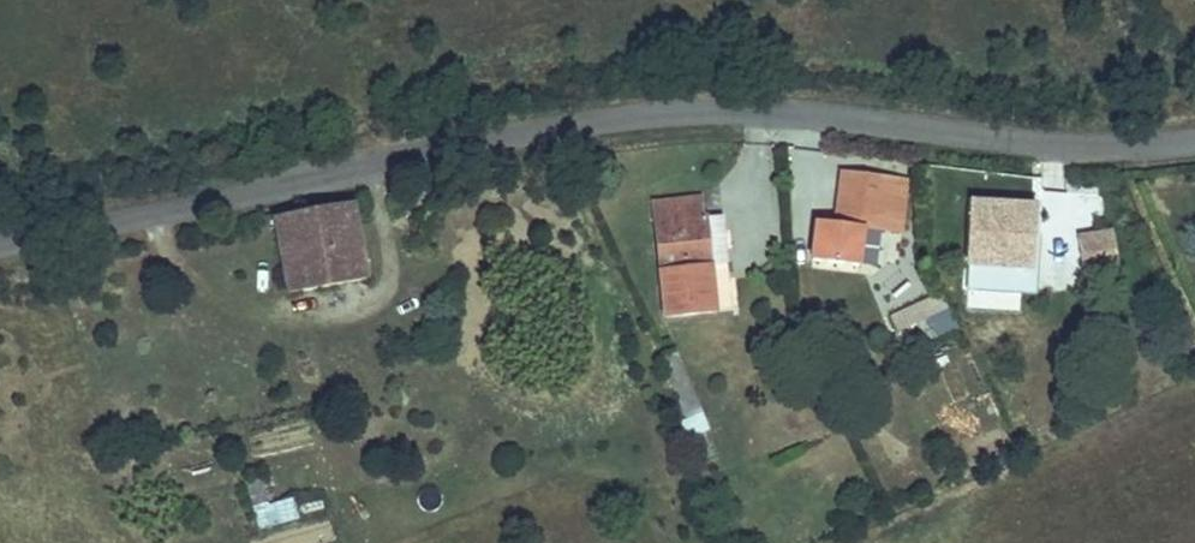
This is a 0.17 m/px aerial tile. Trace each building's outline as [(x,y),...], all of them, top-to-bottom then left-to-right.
[(1194,27),(1194,7),(1190,3),(1181,16),(1194,27)] [(834,218),(817,216),(808,284),(855,289),(859,251),(861,238),(899,242),(905,197),(904,197),(885,195),(886,187),(839,182),(834,218)] [(905,190),(886,187),(885,195),(904,197),(905,190)] [(273,217),(280,258),(317,251),(324,289),(363,282),(347,202),(273,217)] [(697,209),(649,214),(662,327),(731,320),(725,270),(707,272),(703,229),(700,230),(697,209)] [(969,296),(1016,298),(1019,242),(1032,242),(1033,217),(974,214),(969,296)] [(720,227),(703,229),(707,272),(725,270),(720,227)] [(1115,234),(1077,235),(1078,277),(1116,276),(1115,234)] [(861,238),(859,251),(897,255),(899,242),(861,238)] [(1019,242),(1016,298),(1033,300),(1036,243),(1032,242),(1019,242)] [(317,251),(280,258),(287,296),(324,289),(317,251)] [(876,277),(887,305),(923,292),(913,264),(876,277)] [(943,300),(900,321),(907,336),(951,315),(943,300)] [(291,493),(255,504),(262,527),(298,516),(291,493)]
